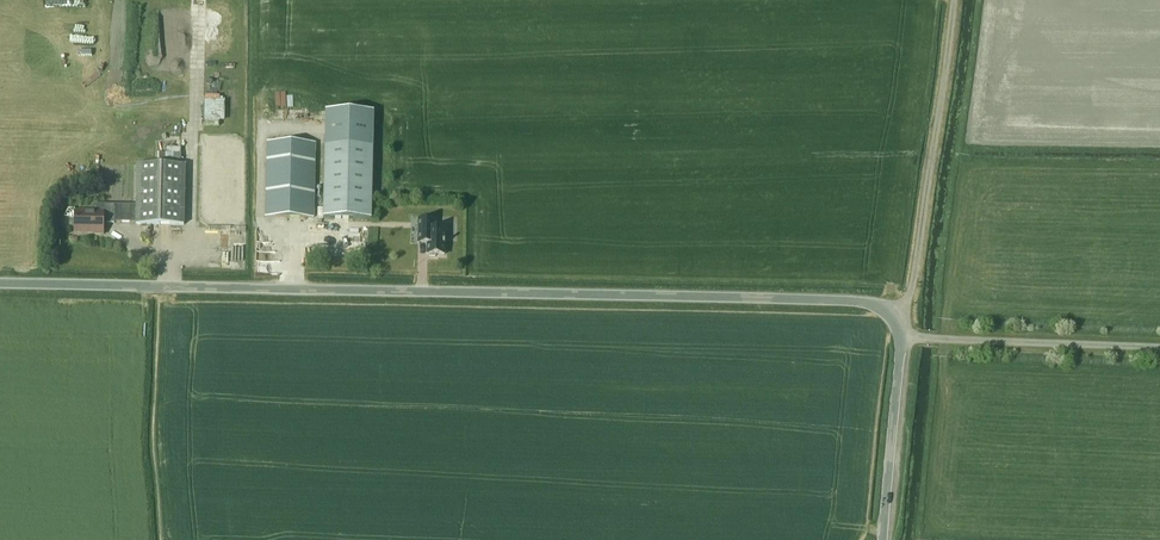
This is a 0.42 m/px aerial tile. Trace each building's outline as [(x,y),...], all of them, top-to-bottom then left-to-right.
[(229,120),(229,96),(208,96),(208,120),(229,120)] [(323,219),(371,220),(373,112),(325,111),(323,219)] [(313,142),(266,141),(264,215),(312,216),(313,142)] [(169,163),(184,163),(184,146),(169,146),(169,163)] [(185,166),(138,164),(137,205),(93,203),(93,212),(74,211),(73,231),(92,232),(94,233),(103,234),(103,223),(114,223),(114,222),(137,222),(137,224),(184,225),(185,166)] [(433,207),(417,206),(417,231),(426,231),(426,242),(428,242),(428,243),(434,243),(434,242),(443,242),(444,216),(432,216),(433,207)]
